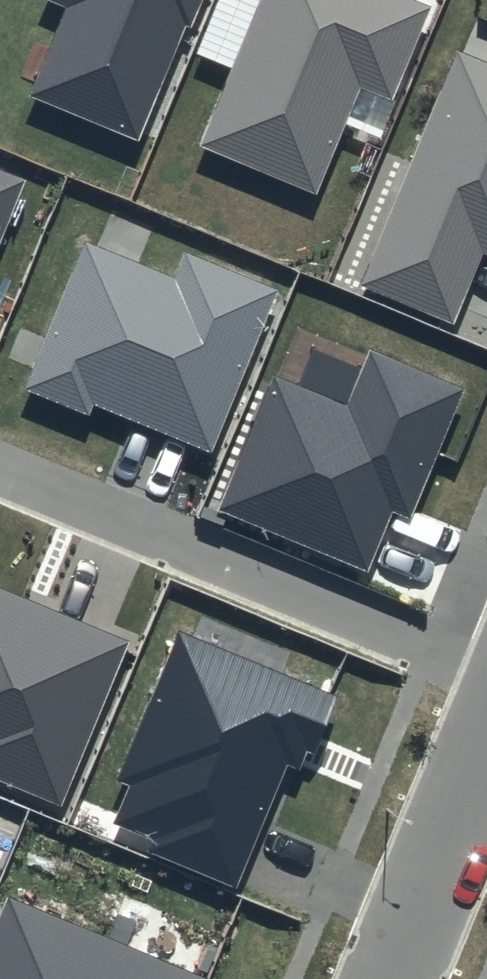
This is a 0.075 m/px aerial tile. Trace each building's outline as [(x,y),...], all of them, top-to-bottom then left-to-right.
[(66,8),(30,96),(138,141),(185,27),(191,29),(203,0),(47,0),(66,8)] [(198,147),(317,196),(362,87),(391,99),(430,7),(412,0),(259,0),(198,147)] [(459,49),(361,286),(453,323),(482,252),(486,254),(486,61),(459,49)] [(0,170),(0,242),(25,180),(0,170)] [(279,290),(183,251),(172,278),(85,243),(25,389),(89,415),(93,405),(212,454),(279,290)] [(461,387),(370,350),(347,406),(273,376),(217,512),(367,573),(393,510),(408,516),(461,387)] [(0,589),(0,782),(61,807),(129,641),(0,589)] [(339,695),(179,630),(118,779),(131,784),(114,825),(156,842),(151,854),(237,889),(288,766),(299,771),(306,754),(314,757),(339,695)] [(8,897),(0,916),(0,978),(203,978),(8,897)]
